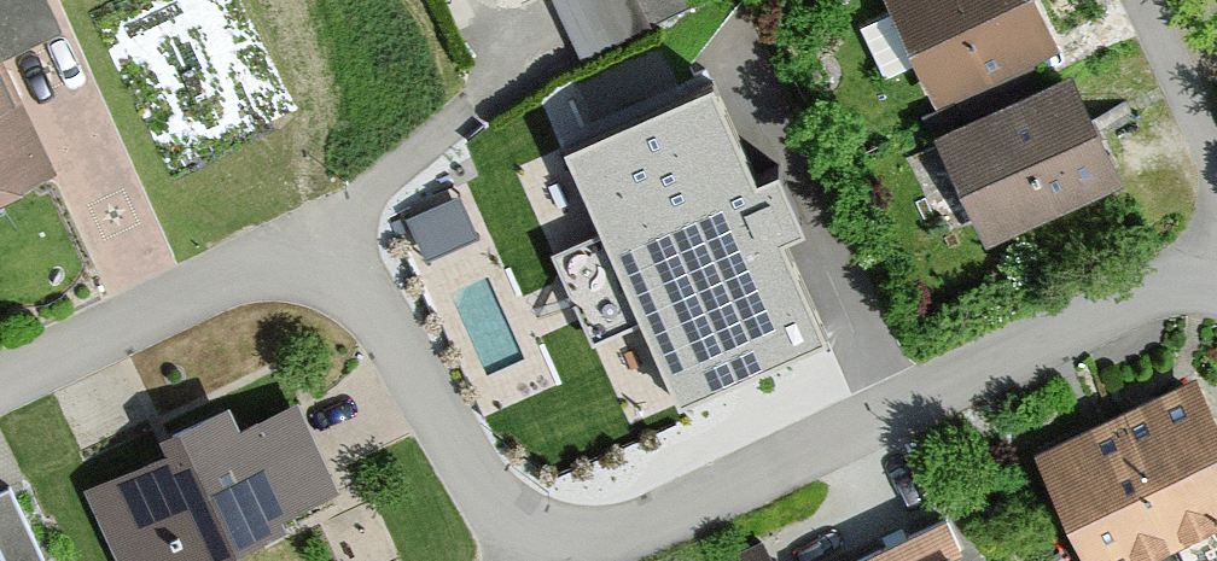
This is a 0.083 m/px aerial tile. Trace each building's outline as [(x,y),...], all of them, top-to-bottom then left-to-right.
[(52,185),(2,71),(55,47),(35,0),(0,0),(0,208),(52,185)] [(1026,0),(887,0),(882,2),(936,113),(1053,56),(1026,0)] [(1119,195),(1065,86),(935,150),(989,258),(1119,195)] [(713,94),(569,155),(680,413),(824,351),(713,94)] [(442,259),(498,247),(481,169),(426,181),(442,259)] [(1197,388),(1036,465),(1082,560),(1185,560),(1216,546),(1216,430),(1197,388)] [(115,560),(240,560),(280,542),(275,531),(336,502),(292,411),(239,436),(228,413),(157,446),(164,460),(85,497),(115,560)] [(0,509),(0,560),(32,560),(7,506),(0,509)] [(942,529),(866,560),(956,560),(942,529)]
